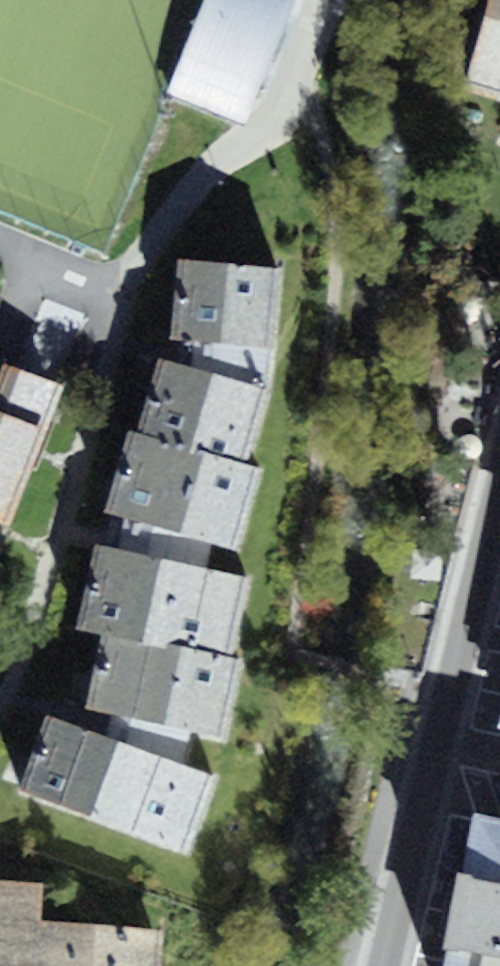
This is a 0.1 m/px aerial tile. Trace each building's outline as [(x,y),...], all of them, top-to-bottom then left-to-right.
[(173,95),(248,125),(284,37),(298,0),(211,0),(173,95)] [(464,92),(499,101),(499,0),(489,0),(464,92)] [(178,257),(168,338),(193,340),(272,348),(281,270),(178,257)] [(272,348),(193,340),(189,366),(269,390),(272,348)] [(160,357),(138,433),(249,465),(269,390),(189,366),(160,357)] [(50,427),(65,386),(2,363),(0,369),(0,408),(50,427)] [(14,527),(50,427),(0,408),(0,522),(14,527)] [(130,431),(103,514),(123,520),(213,544),(239,551),(262,469),(249,465),(138,433),(130,431)] [(213,544),(123,520),(116,551),(207,569),(213,544)] [(91,545),(75,629),(101,631),(234,659),(250,578),(207,569),(116,551),(91,545)] [(101,631),(84,708),(111,714),(194,731),(225,738),(241,661),(234,659),(101,631)] [(194,731),(111,714),(104,738),(185,767),(194,731)] [(44,716),(17,791),(189,852),(215,778),(185,767),(104,738),(44,716)] [(473,808),(438,965),(499,965),(499,814),(473,808)] [(0,885),(0,965),(159,965),(161,929),(43,922),(45,887),(0,885)]
